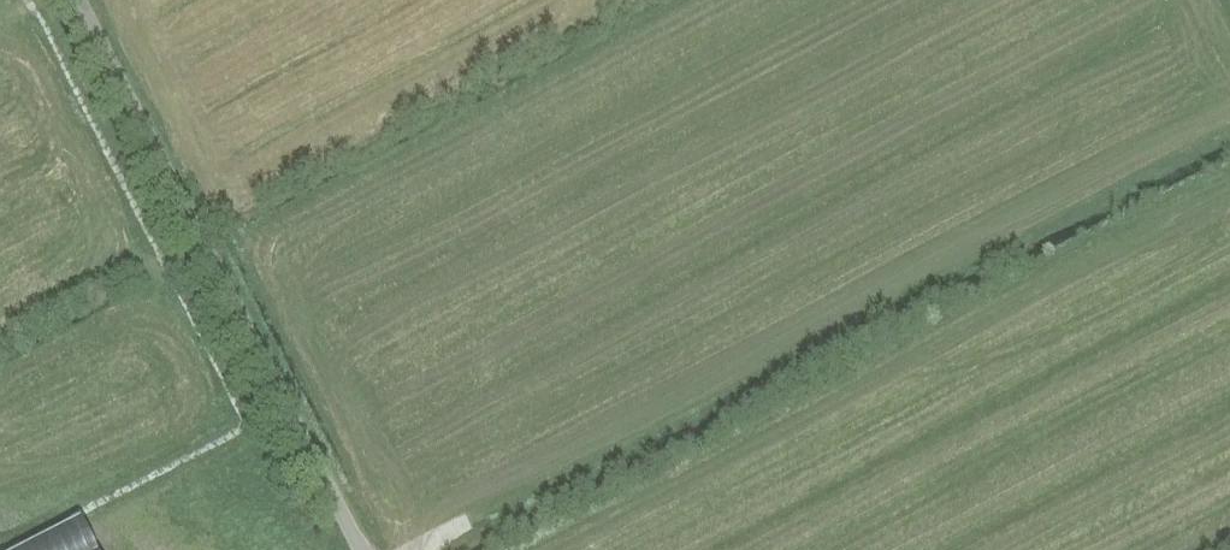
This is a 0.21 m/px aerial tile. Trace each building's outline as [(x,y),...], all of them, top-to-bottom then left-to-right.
[(81,522),(27,549),(96,549),(81,522)]
